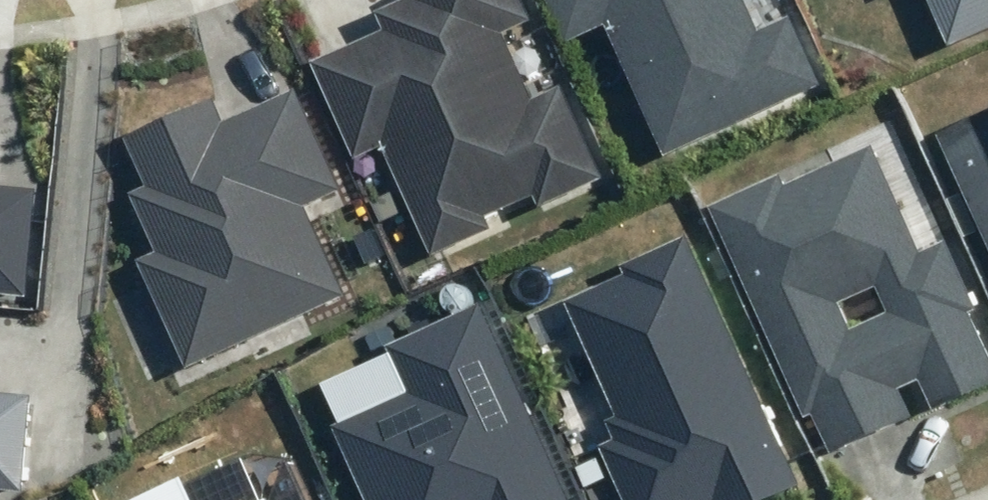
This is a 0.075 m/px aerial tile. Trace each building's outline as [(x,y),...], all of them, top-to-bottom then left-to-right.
[(595,174),(557,90),(531,102),(499,30),(527,18),(519,0),(392,0),(371,9),(380,29),(308,61),(352,158),(379,146),(428,255),(489,228),(483,215),(536,192),(539,199),(595,174)] [(663,157),(821,86),(789,16),(756,31),(742,0),(546,0),(565,42),(603,25),(663,157)] [(948,42),(987,25),(987,0),(930,0),(948,42)] [(155,252),(138,260),(186,364),(343,292),(303,205),(341,188),(294,86),(222,119),(211,97),(122,138),(143,185),(127,192),(155,252)] [(937,135),(987,248),(987,113),(937,135)] [(708,206),(802,415),(812,411),(830,449),(906,415),(894,388),(915,379),(930,411),(987,385),(987,358),(967,311),(975,308),(944,239),(917,251),(869,145),(783,183),(779,174),(708,206)] [(25,296),(35,188),(0,185),(0,294),(25,296)] [(683,238),(620,267),(623,274),(562,302),(613,414),(602,419),(610,437),(594,444),(620,499),(756,499),(794,483),(683,238)] [(331,424),(365,499),(564,499),(476,303),(383,344),(386,353),(318,383),(336,422),(331,424)] [(19,488),(29,394),(0,391),(0,486),(19,488)] [(179,478),(130,499),(189,499),(179,478)]
